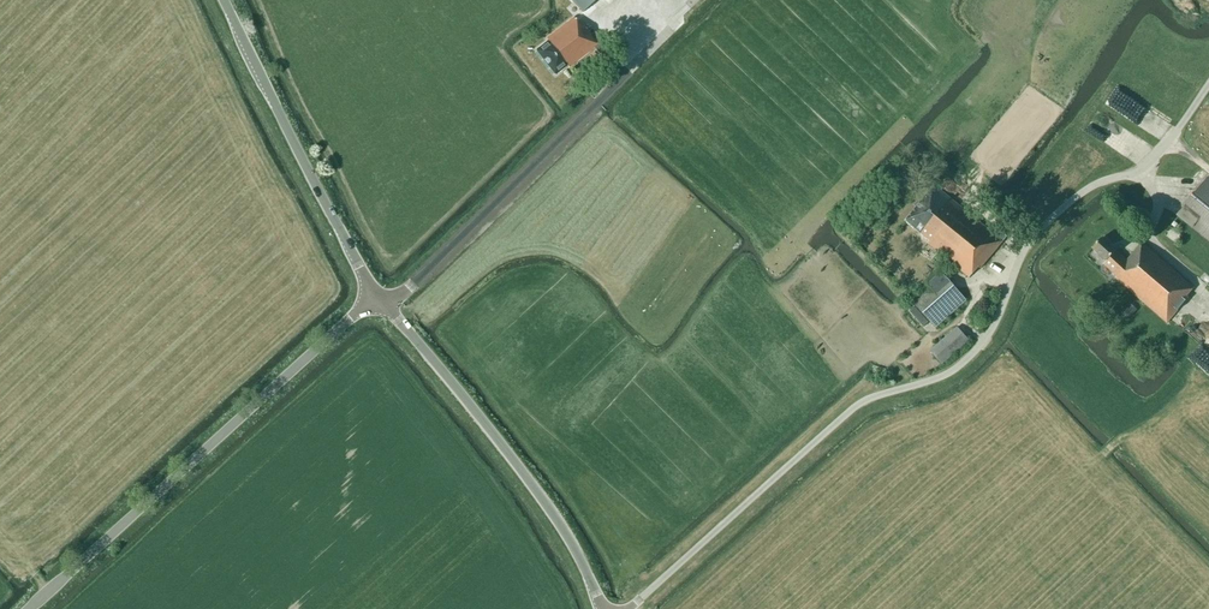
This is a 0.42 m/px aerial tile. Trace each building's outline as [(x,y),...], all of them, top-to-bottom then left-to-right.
[(583,12),(595,0),(572,0),(583,12)] [(568,66),(569,68),(594,48),(599,54),(608,48),(595,32),(591,35),(583,24),(581,26),(574,17),(546,39),(548,41),(536,51),(555,76),(568,66)] [(1208,177),(1177,215),(1208,242),(1208,178),(1208,177)] [(933,188),(905,221),(929,240),(927,243),(969,278),(978,267),(980,269),(1007,237),(997,229),(993,234),(935,186),(933,188)] [(1116,278),(1167,323),(1188,298),(1187,296),(1193,288),(1142,242),(1127,260),(1102,238),(1092,249),(1106,261),(1104,264),(1117,276),(1116,278)] [(911,299),(935,327),(966,300),(941,273),(911,299)] [(920,312),(915,316),(923,325),(928,321),(920,312)] [(930,351),(942,364),(968,341),(957,327),(930,351)]
